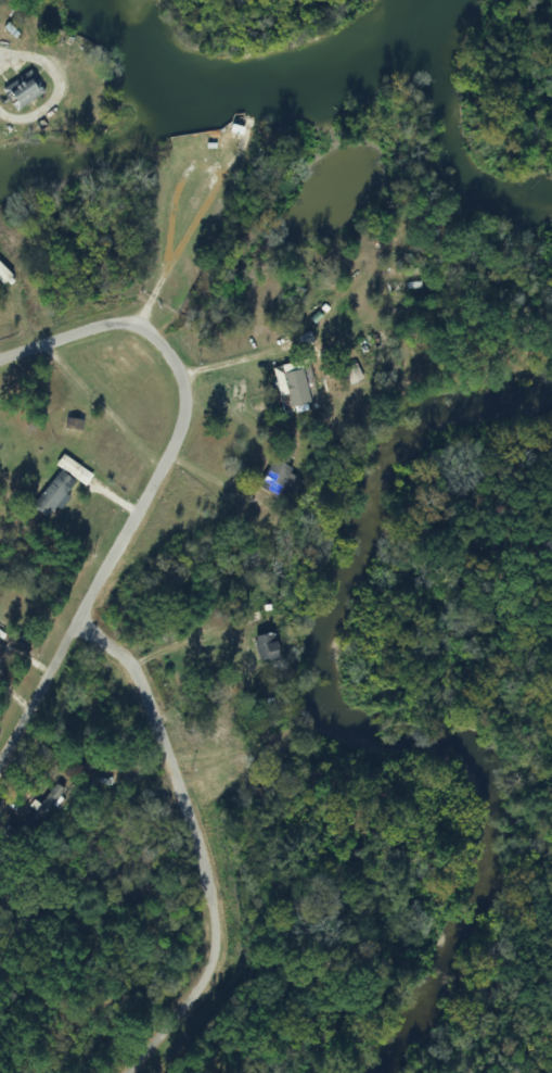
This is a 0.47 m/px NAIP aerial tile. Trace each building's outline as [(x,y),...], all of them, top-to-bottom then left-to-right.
[(44,92),(29,71),(1,91),(16,112),(44,92)] [(298,472),(273,459),(259,488),(284,501),(298,472)] [(30,504),(45,517),(75,483),(61,470),(30,504)] [(257,635),(259,661),(281,659),(279,633),(257,635)]
